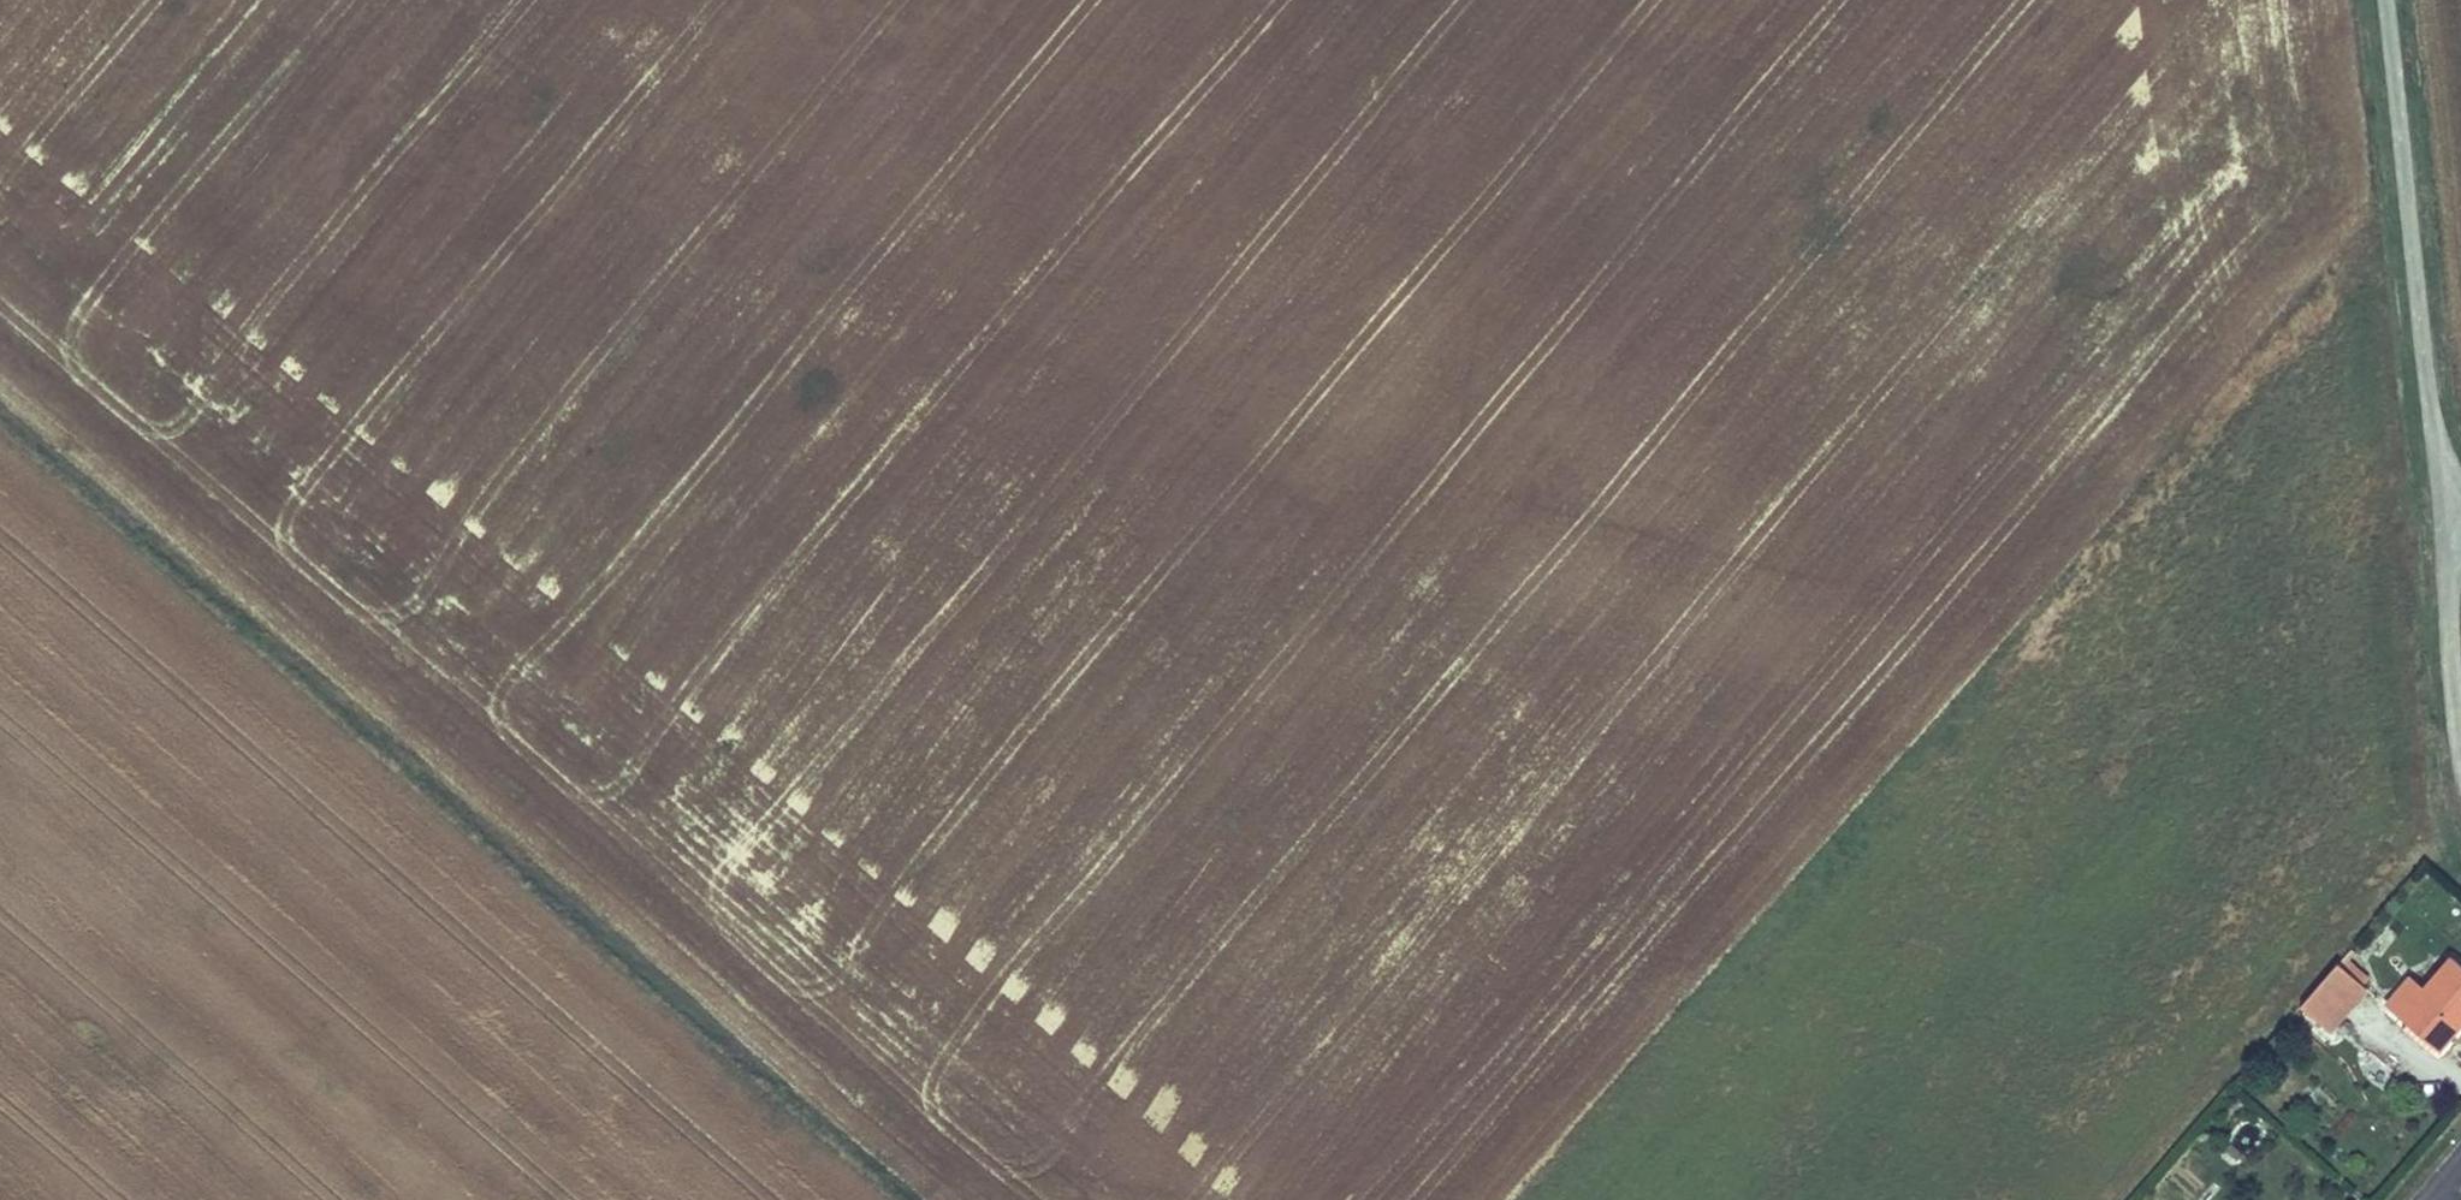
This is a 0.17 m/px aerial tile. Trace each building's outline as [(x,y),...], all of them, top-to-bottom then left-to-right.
[(2410,1005),(2453,1042),(2460,1033),(2460,962),(2452,954),(2424,986),(2413,977),(2388,1007),(2400,1017),(2410,1005)] [(2333,1032),(2371,990),(2342,964),(2304,1006),(2333,1032)] [(2453,1042),(2410,1005),(2400,1017),(2443,1054),(2453,1042)]
